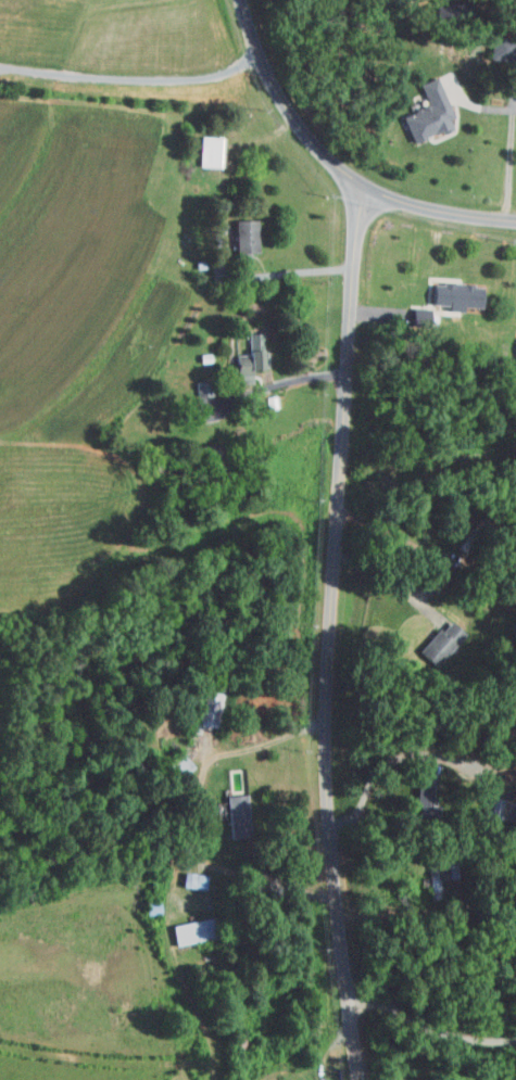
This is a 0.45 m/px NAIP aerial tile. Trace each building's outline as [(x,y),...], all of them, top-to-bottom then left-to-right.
[(411,143),(451,128),(448,119),(452,118),(437,77),(419,84),(427,106),(401,116),(411,143)] [(257,253),(256,221),(235,221),(236,259),(248,258),(248,254),(257,253)] [(431,307),(480,308),(480,285),(432,284),(431,307)] [(261,334),(247,334),(248,355),(236,355),(237,382),(251,382),(250,370),(267,370),(267,352),(261,352),(261,334)] [(198,421),(215,420),(214,381),(197,382),(198,421)] [(441,631),(438,629),(419,655),(438,670),(465,634),(449,622),(441,631)] [(221,693),(201,688),(192,724),(213,729),(221,693)] [(439,776),(423,775),(423,785),(414,785),(414,816),(438,817),(439,776)] [(249,838),(248,794),(227,795),(228,838),(249,838)] [(510,799),(487,798),(486,819),(510,820),(510,799)] [(440,898),(440,879),(442,879),(441,862),(429,862),(430,898),(440,898)] [(180,886),(205,890),(208,875),(182,871),(180,886)] [(145,915),(160,914),(159,902),(145,902),(145,915)] [(175,946),(218,937),(214,916),(170,926),(175,946)]
